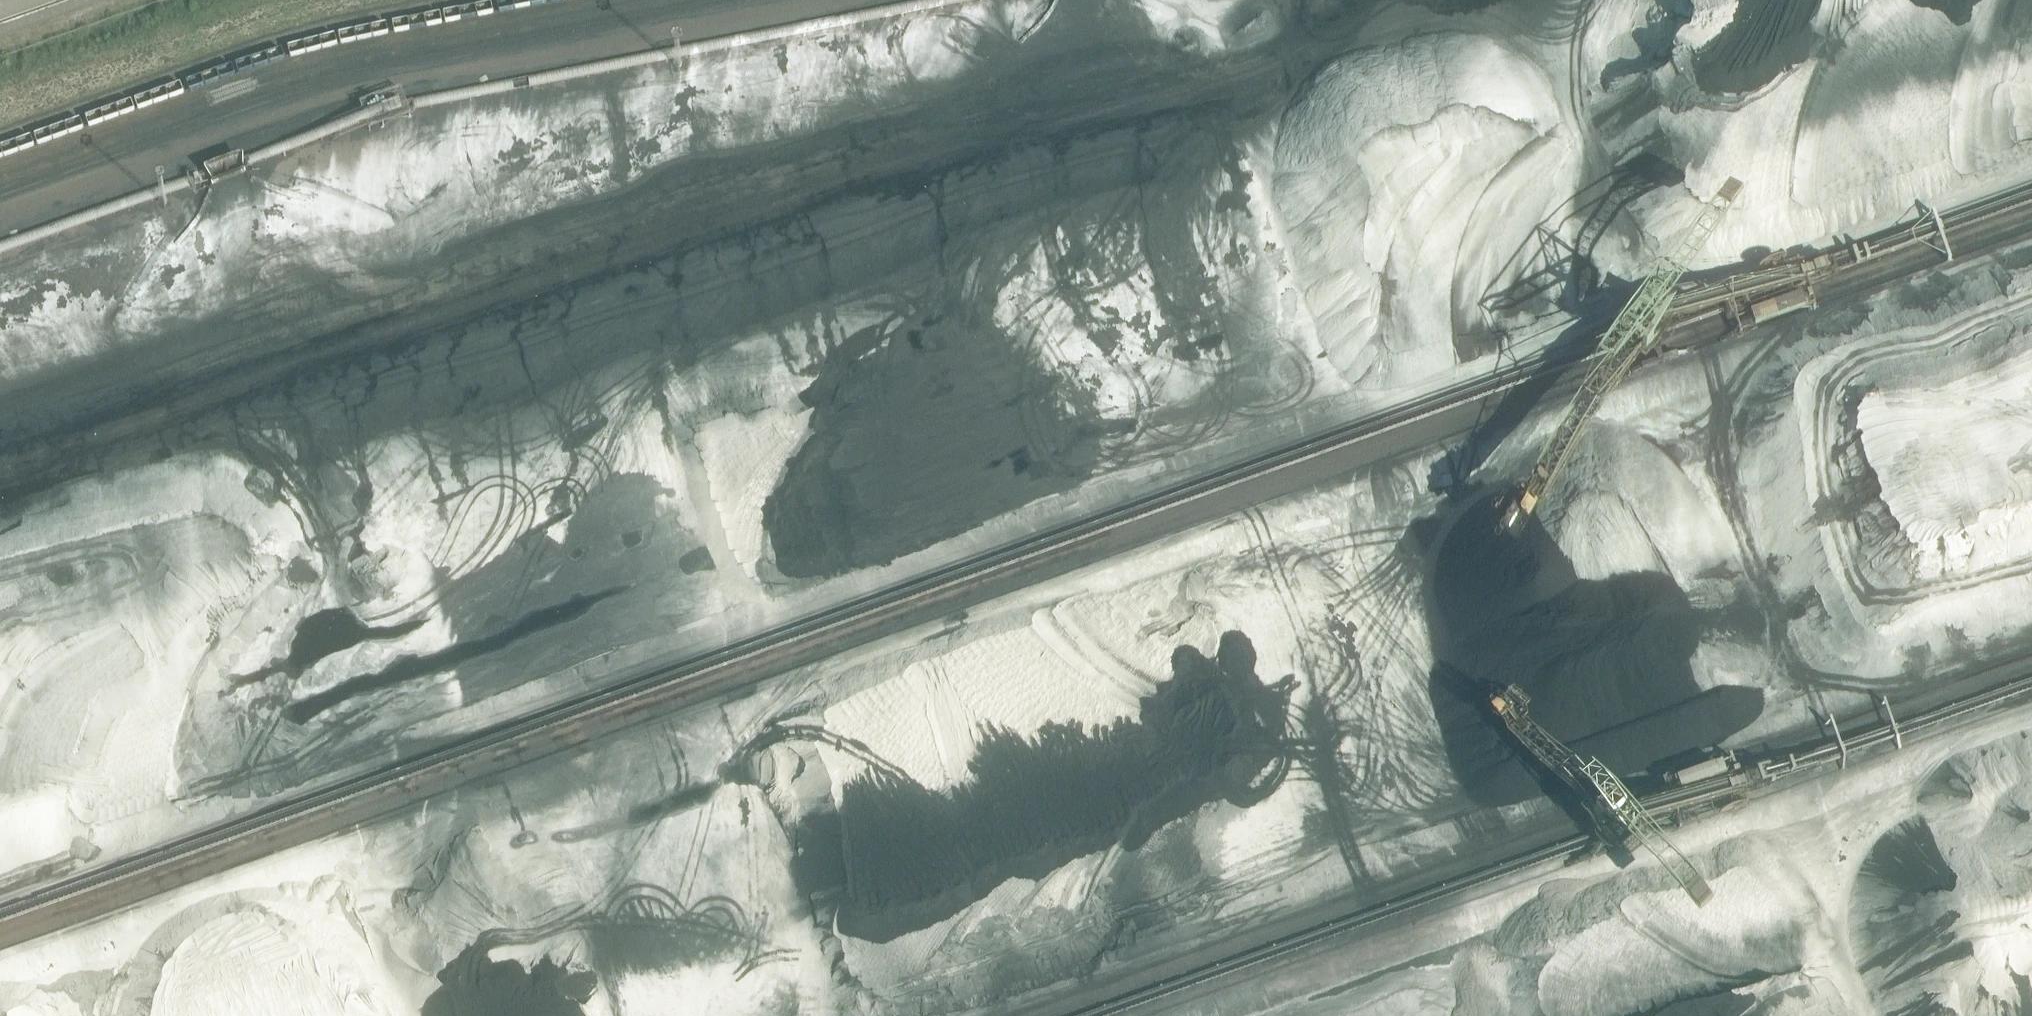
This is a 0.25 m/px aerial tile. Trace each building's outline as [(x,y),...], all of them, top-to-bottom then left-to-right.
[(1471,939),(1414,929),(1409,957),(1415,958),(1412,980),(1431,983),(1427,1004),(1463,1010),(1467,990),(1475,991),(1478,973),(1466,971),(1471,939)]
